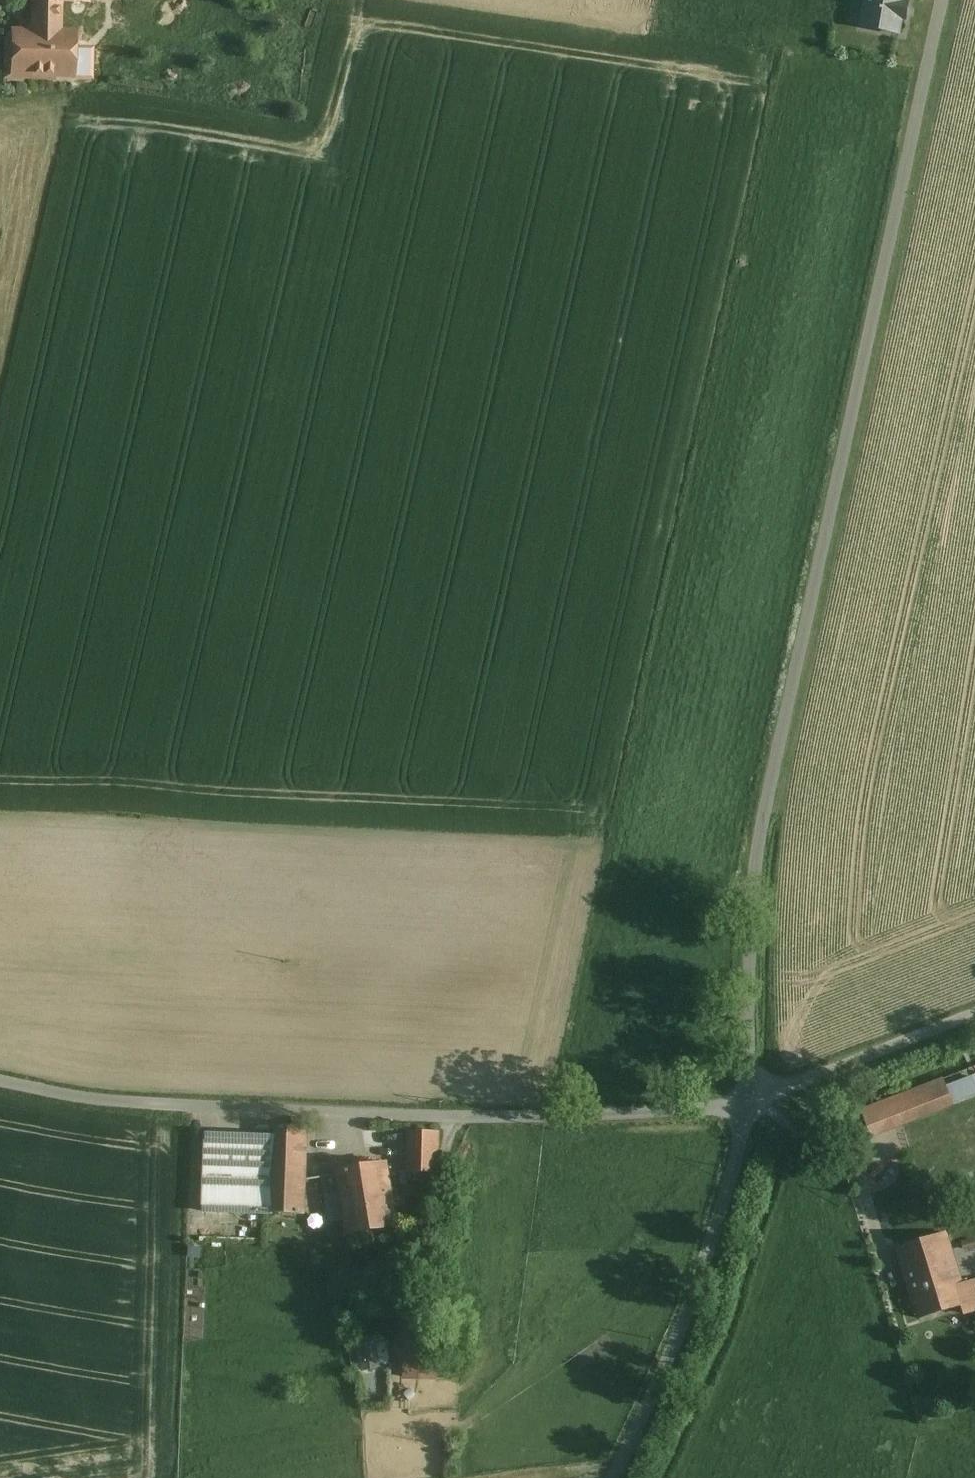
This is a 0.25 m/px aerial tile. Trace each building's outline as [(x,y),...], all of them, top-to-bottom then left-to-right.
[(862,30),(900,36),(903,18),(907,19),(910,1),(906,1),(906,0),(867,0),(862,30)] [(58,4),(34,3),(34,29),(27,34),(13,34),(12,37),(7,37),(7,54),(12,54),(12,74),(28,75),(28,81),(54,82),(54,76),(73,76),(74,35),(57,34),(58,4)] [(952,1101),(944,1081),(863,1111),(871,1133),(952,1101)] [(271,1144),(204,1142),(201,1213),(304,1216),(308,1128),(272,1127),(271,1144)] [(438,1135),(410,1134),(409,1172),(437,1172),(438,1135)] [(323,1186),(330,1222),(345,1222),(347,1234),(396,1227),(386,1164),(338,1172),(339,1183),(323,1186)] [(898,1250),(911,1293),(959,1278),(946,1235),(898,1250)] [(959,1278),(911,1293),(919,1320),(974,1302),(974,1281),(973,1274),(959,1278)] [(428,1338),(416,1338),(415,1377),(427,1378),(428,1338)]
